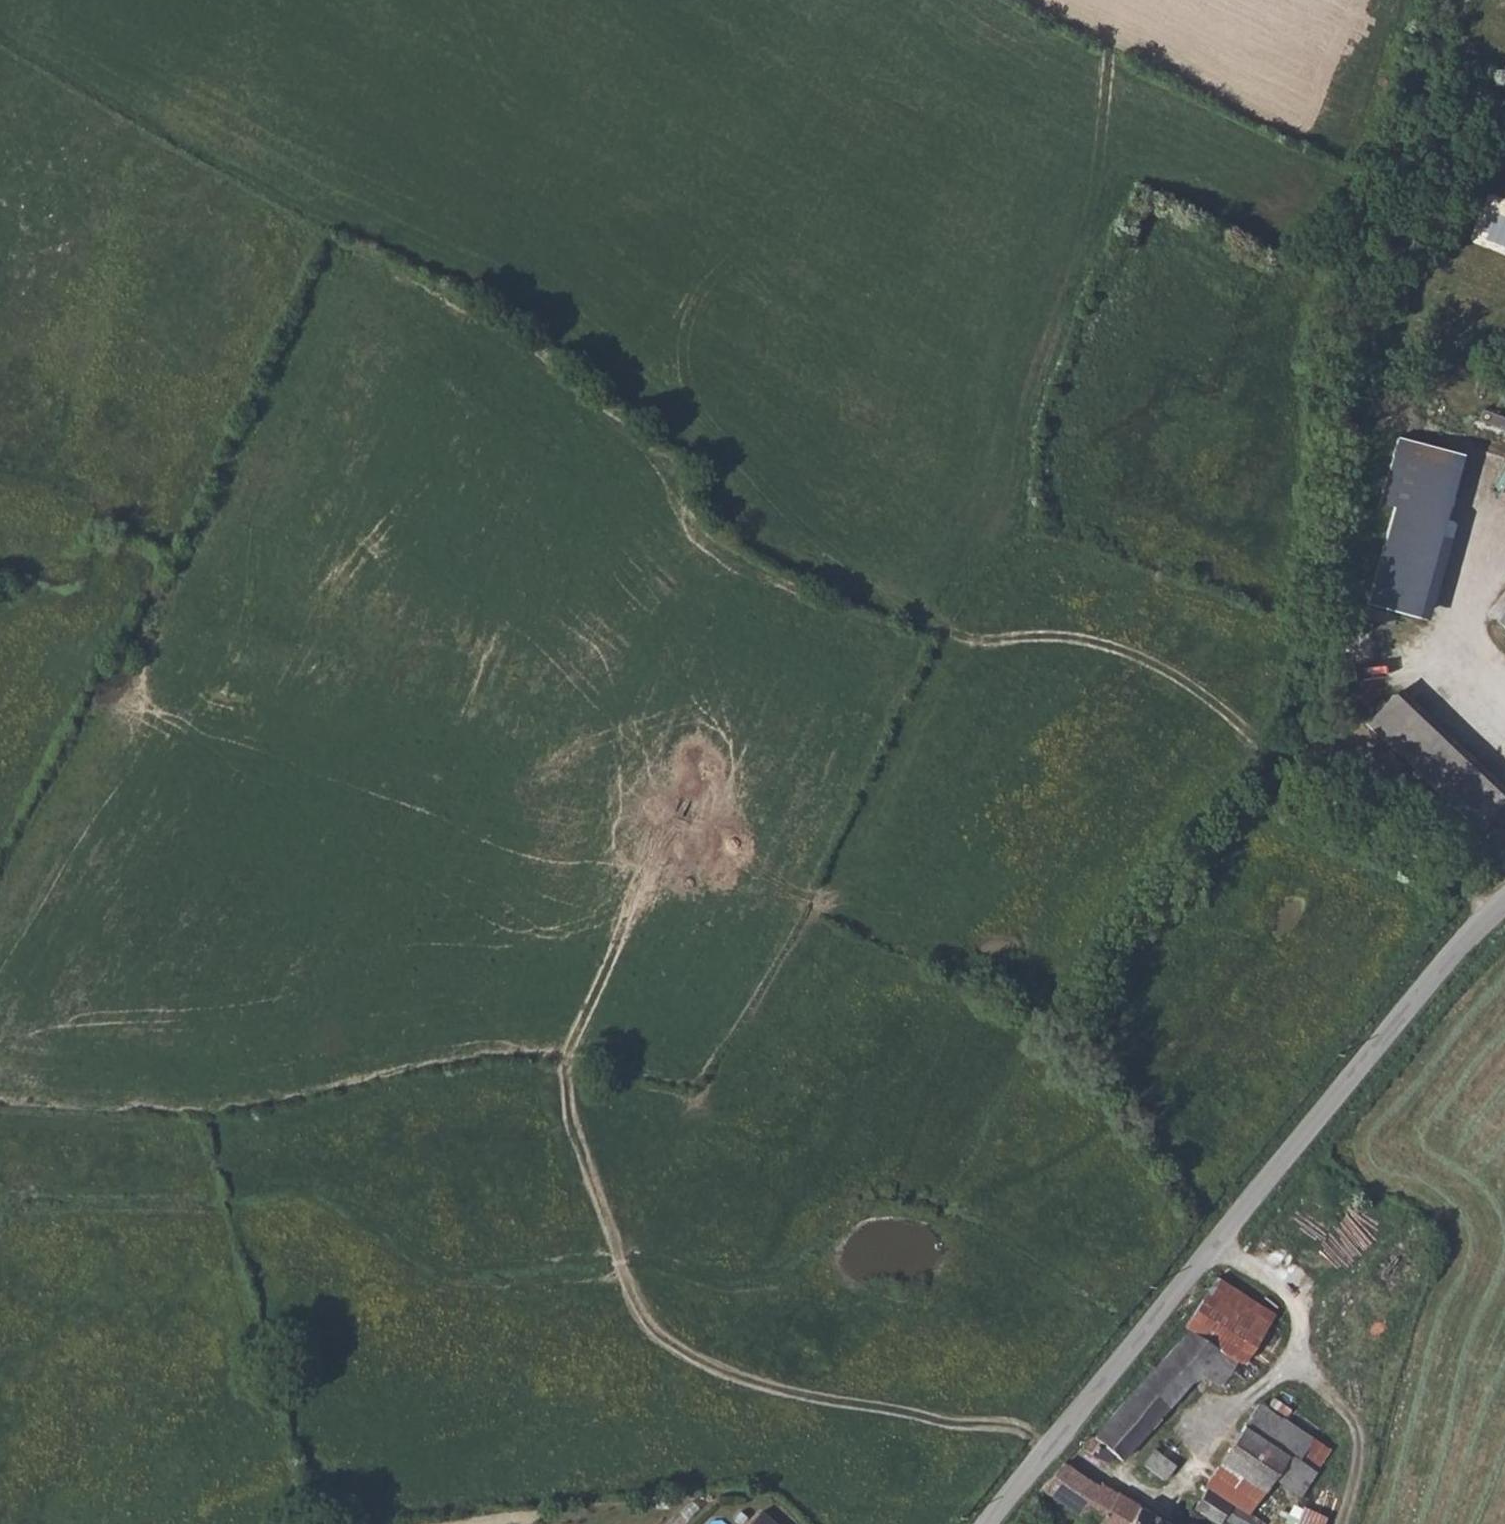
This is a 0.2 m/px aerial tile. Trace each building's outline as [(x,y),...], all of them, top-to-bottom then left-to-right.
[(1458,454),(1398,438),(1380,504),(1392,507),(1365,604),(1413,617),(1458,454)] [(1504,630),(1504,611),(1496,621),(1504,630)] [(1504,794),(1504,790),(1399,691),(1365,726),(1473,828),(1504,794)] [(1243,1359),(1233,1372),(1254,1386),(1263,1372),(1246,1361),(1277,1314),(1217,1274),(1183,1323),(1192,1329),(1243,1359)] [(1096,1432),(1079,1438),(1095,1452),(1092,1456),(1106,1465),(1116,1455),(1122,1460),(1193,1382),(1206,1375),(1222,1387),(1233,1372),(1243,1359),(1192,1329),(1096,1432)] [(1264,1405),(1263,1404),(1248,1424),(1251,1427),(1299,1459),(1312,1437),(1264,1405)] [(1305,1493),(1331,1450),(1312,1437),(1299,1459),(1251,1427),(1209,1488),(1259,1519),(1282,1480),(1305,1493)] [(1168,1476),(1176,1460),(1152,1449),(1145,1464),(1168,1476)] [(1040,1486),(1090,1520),(1096,1523),(1173,1523),(1103,1481),(1099,1485),(1061,1460),(1040,1486)] [(1259,1519),(1209,1488),(1196,1507),(1222,1522),(1226,1518),(1236,1523),(1256,1523),(1259,1519)] [(784,1500),(770,1512),(782,1523),(800,1523),(803,1520),(784,1500)] [(1293,1523),(1324,1523),(1328,1517),(1303,1507),(1293,1523)]
